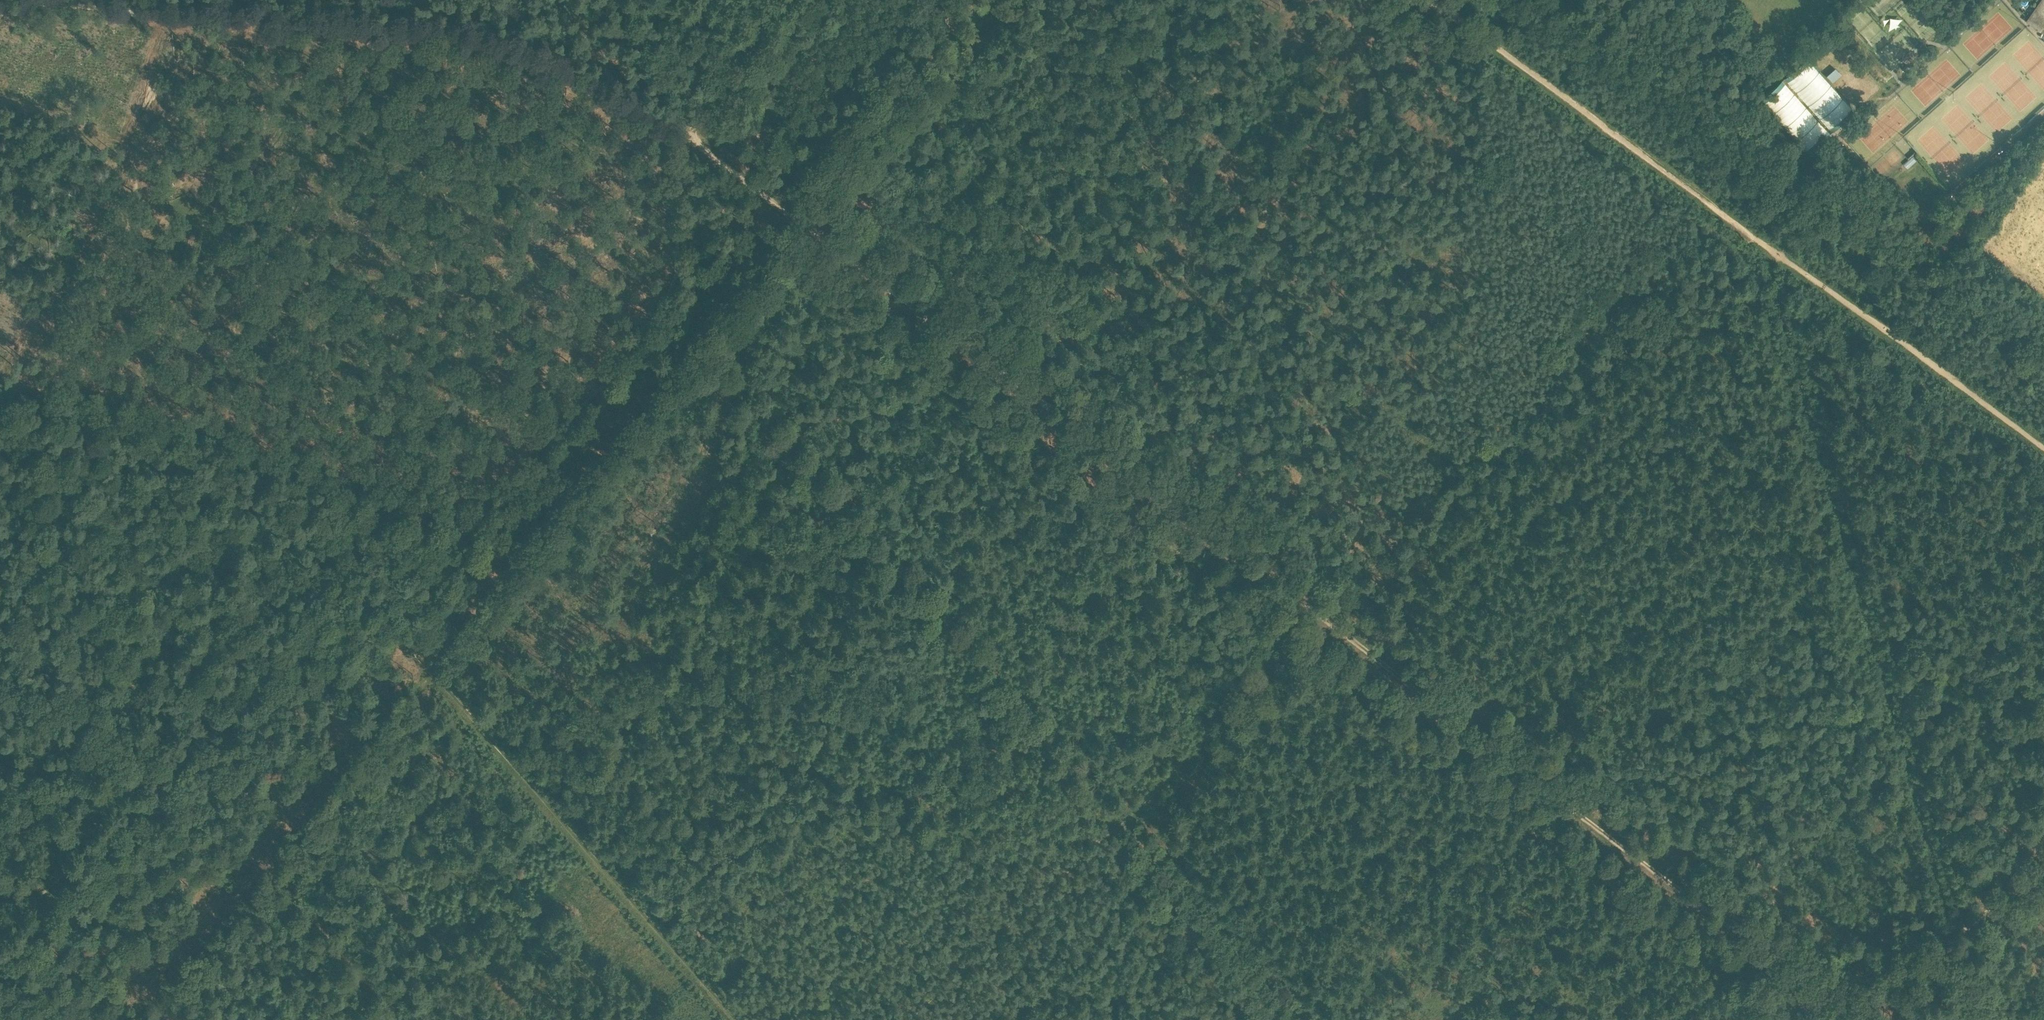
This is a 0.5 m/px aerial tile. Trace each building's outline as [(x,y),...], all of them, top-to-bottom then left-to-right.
[(2028,20),(2040,29),(2043,23),(2043,11),(2043,10),(2043,0),(2042,0),(2028,20)] [(1809,62),(1760,105),(1802,153),(1851,111),(1809,62)] [(1903,164),(1907,168),(1916,161),(1912,156),(1903,164)]
